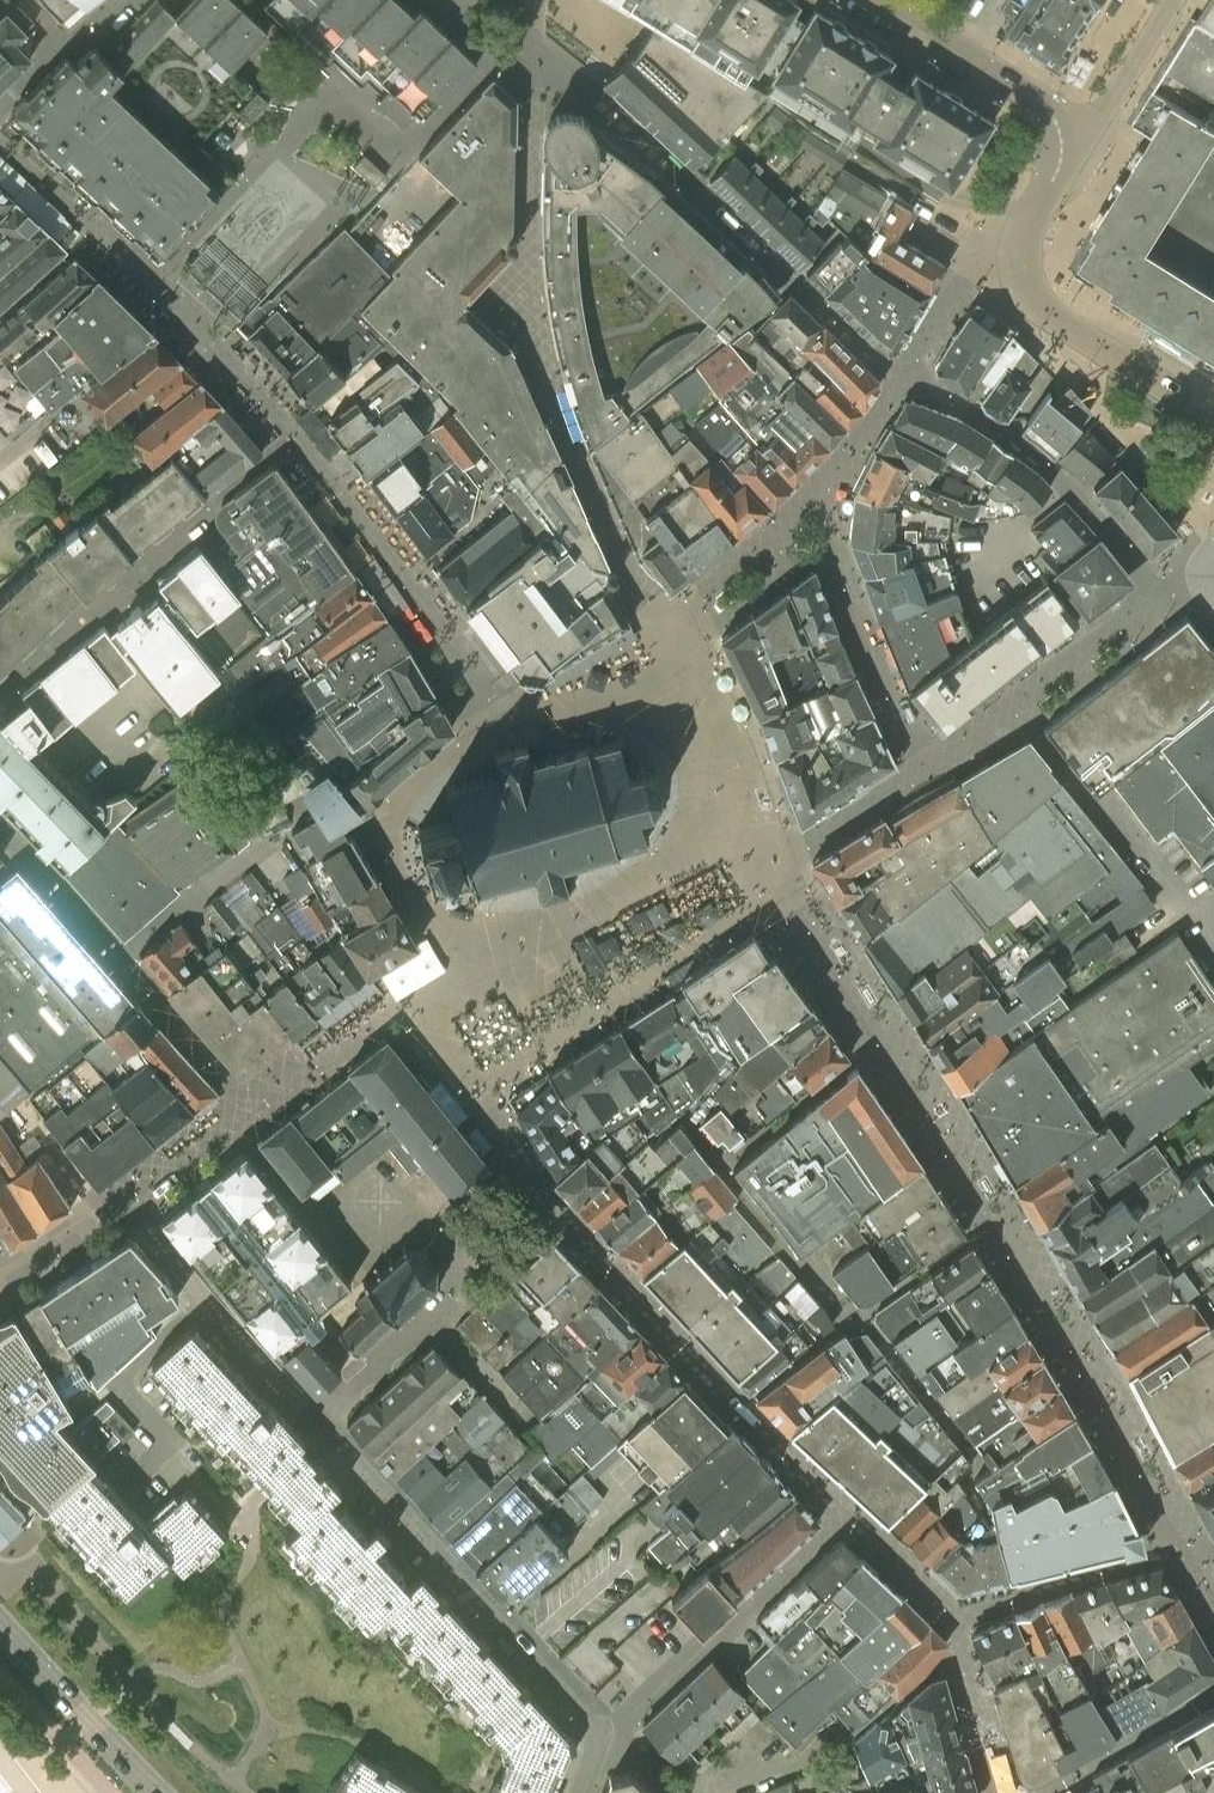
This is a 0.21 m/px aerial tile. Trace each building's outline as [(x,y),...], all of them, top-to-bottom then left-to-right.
[(253,47),(268,31),(235,0),(188,0),(175,14),(159,0),(152,0),(104,51),(103,53),(93,44),(92,46),(87,45),(81,50),(83,55),(76,63),(66,54),(28,95),(24,94),(14,105),(15,109),(12,112),(13,113),(8,119),(17,128),(21,127),(36,141),(35,145),(54,163),(58,162),(73,176),(72,180),(77,185),(92,198),(96,197),(111,211),(110,215),(130,234),(134,233),(149,247),(148,251),(156,258),(157,259),(162,253),(164,255),(166,253),(236,178),(224,167),(198,143),(232,107),(250,86),(232,69),(247,52),(253,47)] [(61,27),(64,24),(67,27),(93,4),(98,0),(35,0),(61,27)] [(263,5),(284,25),(292,33),(298,27),(326,54),(332,47),(361,74),(366,68),(388,88),(376,100),(402,124),(414,111),(423,120),(477,62),(419,8),(413,14),(398,0),(268,0),(263,5)] [(622,1),(654,21),(633,54),(631,53),(623,62),(614,71),(603,83),(658,134),(693,165),(764,89),(810,126),(837,143),(854,115),(878,130),(872,139),(949,187),(991,120),(961,101),(945,90),(945,91),(914,72),(905,86),(882,72),(891,57),(875,48),(876,47),(860,37),(860,38),(845,29),(845,28),(830,19),(814,9),(806,22),(789,11),(796,0),(620,0),(622,1)] [(1000,8),(1014,17),(1004,31),(1057,64),(1069,45),(1068,45),(1086,15),(1089,10),(1090,10),(1097,0),(1006,0),(1000,8)] [(1203,24),(1213,30),(1213,7),(1203,24)] [(30,57),(15,41),(25,31),(6,11),(0,17),(0,87),(30,57)] [(1203,24),(1163,89),(1213,121),(1213,30),(1203,24)] [(517,52),(493,77),(492,77),(418,156),(419,157),(391,187),(351,230),(394,271),(391,274),(361,305),(391,337),(455,407),(449,411),(484,455),(488,452),(497,462),(513,483),(551,530),(538,540),(463,601),(516,670),(518,672),(537,675),(539,675),(628,621),(624,615),(627,613),(619,591),(613,581),(614,581),(615,580),(585,511),(545,422),(544,423),(536,404),(582,447),(657,386),(722,336),(735,322),(738,324),(739,324),(744,320),(775,297),(779,294),(780,293),(761,271),(673,189),(695,166),(693,165),(658,134),(638,156),(612,137),(517,52)] [(1163,89),(1155,101),(1149,110),(1147,114),(1141,124),(1154,132),(1161,136),(1087,254),(1082,262),(1085,264),(1213,345),(1213,121),(1163,89)] [(269,104),(257,92),(238,112),(249,124),(269,104)] [(773,122),(785,132),(793,122),(781,112),(773,122)] [(793,122),(785,132),(797,142),(805,132),(793,122)] [(813,152),(828,162),(835,150),(820,141),(813,152)] [(839,144),(835,150),(828,162),(839,168),(840,166),(841,167),(850,151),(839,144)] [(386,174),(364,154),(353,166),(368,180),(374,186),(381,179),(386,174)] [(709,181),(728,199),(759,164),(755,161),(748,168),(733,154),(709,181)] [(728,199),(746,217),(771,191),(755,175),(763,168),(759,164),(728,199)] [(840,166),(839,168),(817,205),(827,216),(840,228),(845,219),(851,212),(869,222),(886,194),(841,167),(840,166)] [(15,200),(0,186),(0,215),(15,200)] [(746,217),(764,234),(789,208),(795,202),(792,198),(785,205),(771,191),(746,217)] [(886,194),(869,222),(851,212),(845,219),(840,228),(847,235),(867,251),(930,290),(944,265),(940,262),(942,258),(934,254),(932,258),(895,235),(910,209),(886,194)] [(25,250),(46,230),(15,200),(0,215),(0,272),(25,250)] [(827,216),(817,206),(810,214),(813,217),(817,221),(820,224),(827,216)] [(764,234),(782,252),(813,217),(810,214),(802,221),(789,208),(764,234)] [(817,221),(813,217),(782,252),(801,269),(802,267),(825,243),(810,228),(817,221)] [(347,234),(342,229),(245,319),(254,328),(247,334),(248,335),(249,334),(286,374),(286,376),(289,379),(317,351),(361,305),(391,274),(347,234)] [(0,272),(0,304),(42,268),(59,253),(65,248),(46,230),(25,250),(0,272)] [(825,293),(867,251),(847,235),(840,241),(838,239),(805,273),(825,293)] [(867,251),(825,293),(870,337),(885,349),(896,347),(930,290),(867,251)] [(74,257),(68,262),(0,322),(0,358),(3,361),(39,332),(37,331),(45,324),(50,320),(96,278),(93,275),(76,258),(74,257)] [(50,320),(59,330),(35,351),(14,367),(44,404),(51,412),(88,381),(90,383),(98,376),(152,332),(147,327),(99,281),(96,278),(50,320)] [(823,326),(789,293),(769,316),(801,347),(823,326)] [(391,337),(361,305),(317,351),(341,379),(381,342),(383,344),(391,337)] [(996,357),(1012,335),(1017,329),(1016,328),(1015,328),(983,306),(980,310),(976,311),(972,308),(956,331),(996,357)] [(801,347),(769,316),(756,329),(797,374),(815,394),(831,378),(801,347)] [(823,326),(801,347),(831,378),(862,409),(877,386),(877,378),(857,357),(856,358),(823,325),(823,326)] [(756,329),(751,326),(729,343),(753,369),(778,394),(797,374),(756,329)] [(996,357),(956,331),(935,366),(935,376),(974,401),(1000,364),(1005,368),(1011,360),(1022,345),(1012,335),(996,357)] [(90,383),(80,392),(106,423),(151,388),(181,362),(155,335),(153,332),(152,333),(152,332),(98,376),(90,383)] [(391,337),(383,344),(397,358),(423,382),(402,403),(424,430),(429,426),(449,411),(455,407),(391,337)] [(728,342),(695,366),(719,399),(718,400),(719,401),(757,442),(760,445),(794,482),(803,473),(829,446),(815,432),(785,402),(778,394),(753,369),(729,343),(728,342)] [(1036,359),(1022,345),(1011,360),(1026,371),(1028,372),(1036,359)] [(317,351),(289,379),(291,382),(312,405),(318,399),(341,379),(317,351)] [(397,358),(379,371),(357,389),(355,396),(376,423),(402,403),(423,382),(397,358)] [(1026,371),(1011,360),(1005,368),(1020,378),(1026,371)] [(181,362),(151,388),(167,407),(199,381),(181,362)] [(1000,364),(974,401),(995,416),(997,417),(1004,418),(1028,384),(1020,378),(1005,368),(1000,364)] [(846,427),(815,394),(797,374),(778,394),(785,402),(815,432),(829,446),(846,427)] [(831,378),(815,394),(846,427),(862,409),(831,378)] [(199,381),(167,407),(131,435),(151,462),(175,444),(222,404),(202,383),(200,380),(199,381)] [(1053,456),(1059,449),(1080,422),(1081,421),(1088,412),(1066,388),(1053,400),(1045,394),(1028,418),(1020,429),(1053,456)] [(376,423),(355,396),(331,415),(329,416),(328,420),(327,424),(328,425),(345,447),(376,423)] [(973,466),(991,438),(960,419),(912,400),(905,401),(890,426),(951,456),(973,466)] [(757,442),(719,401),(693,423),(729,469),(757,442)] [(376,423),(345,447),(366,474),(399,449),(424,430),(402,403),(376,423)] [(224,406),(222,404),(175,444),(212,490),(262,450),(224,406)] [(640,410),(593,446),(643,513),(689,479),(657,433),(640,410)] [(484,455),(449,411),(429,426),(455,460),(464,471),(484,455)] [(670,420),(657,433),(689,479),(710,461),(682,429),(681,431),(670,420)] [(429,426),(424,430),(399,449),(425,484),(420,487),(423,490),(432,483),(429,479),(455,460),(429,426)] [(890,426),(889,427),(874,453),(906,468),(904,473),(921,481),(918,487),(961,503),(969,487),(942,474),(951,456),(890,426)] [(1085,427),(1056,459),(1086,483),(1109,462),(1113,459),(1113,458),(1085,427)] [(991,438),(973,466),(967,478),(982,486),(987,488),(1011,452),(991,438)] [(757,442),(729,469),(739,481),(768,506),(792,484),(794,482),(760,445),(757,442)] [(593,446),(589,449),(638,561),(639,561),(646,569),(664,585),(666,583),(670,588),(671,587),(672,588),(689,574),(643,513),(593,446)] [(399,449),(366,474),(398,516),(424,496),(426,494),(423,490),(420,487),(425,484),(399,449)] [(464,471),(455,460),(429,479),(432,483),(423,490),(426,494),(424,496),(452,532),(470,517),(478,485),(475,481),(497,462),(488,452),(484,455),(464,471)] [(1011,452),(987,488),(983,494),(993,499),(1013,498),(1027,511),(1050,485),(1035,470),(1011,452)] [(874,453),(855,492),(905,501),(908,493),(972,517),(978,501),(961,503),(918,487),(921,481),(904,473),(906,468),(874,453)] [(0,599),(0,678),(9,669),(7,666),(19,654),(22,657),(37,642),(34,640),(47,628),(50,630),(65,615),(62,613),(71,604),(82,595),(85,598),(100,585),(112,581),(118,570),(133,558),(131,555),(154,537),(156,539),(170,527),(168,525),(184,512),(186,515),(200,503),(198,500),(204,496),(172,456),(111,505),(108,501),(70,531),(34,560),(37,564),(0,599)] [(710,461),(689,479),(731,538),(768,506),(739,481),(732,487),(710,461)] [(234,495),(220,505),(218,507),(217,508),(216,510),(215,512),(214,514),(214,517),(214,519),(215,521),(215,522),(216,524),(217,525),(238,553),(217,570),(218,573),(270,637),(354,571),(352,568),(336,545),(308,507),(298,494),(275,463),(233,494),(234,495)] [(1093,489),(1149,554),(1175,531),(1119,466),(1093,489)] [(731,538),(689,479),(643,513),(689,574),(731,538)] [(551,530),(513,483),(500,493),(518,516),(538,540),(551,530)] [(905,501),(855,492),(849,539),(943,539),(949,540),(950,514),(905,501)] [(424,496),(398,516),(426,554),(452,533),(452,532),(424,496)] [(1062,564),(1097,536),(1064,501),(1030,528),(1047,546),(1062,564)] [(510,523),(502,514),(475,536),(437,567),(463,601),(538,540),(518,516),(510,523)] [(1090,604),(1097,605),(1121,586),(1123,571),(1096,538),(1055,571),(1082,606),(1088,602),(1090,604)] [(946,550),(943,539),(849,539),(863,574),(943,555),(942,552),(946,550)] [(1033,558),(1031,560),(1046,577),(1062,564),(1047,546),(1033,558)] [(943,555),(863,574),(877,618),(956,591),(943,555)] [(370,586),(388,578),(380,562),(363,570),(370,586)] [(814,568),(786,588),(813,656),(815,655),(841,641),(814,568)] [(355,572),(354,571),(270,637),(285,658),(371,594),(369,592),(355,572)] [(1046,579),(973,637),(906,687),(939,729),(1077,619),(1046,579)] [(786,588),(751,615),(760,635),(775,671),(792,664),(813,656),(786,588)] [(956,591),(877,618),(905,687),(906,687),(973,637),(960,604),(956,591)] [(373,597),(371,594),(285,658),(302,681),(311,674),(322,665),(388,619),(373,597)] [(760,635),(751,615),(721,638),(759,716),(789,703),(775,671),(760,635)] [(1165,635),(1043,729),(1095,794),(1111,781),(1213,700),(1213,651),(1186,616),(1170,628),(1164,633),(1165,635)] [(388,619),(322,665),(341,691),(342,690),(408,648),(390,622),(388,619)] [(841,641),(815,655),(819,664),(828,687),(855,675),(854,673),(841,641)] [(408,648),(342,690),(354,706),(333,721),(351,744),(348,746),(362,764),(438,700),(408,648)] [(796,673),(792,664),(775,671),(789,703),(799,699),(823,689),(828,687),(819,664),(796,673)] [(258,687),(269,704),(290,689),(280,673),(258,687)] [(855,675),(828,687),(823,689),(841,729),(874,715),(858,683),(855,675)] [(823,689),(799,699),(813,741),(841,729),(823,689)] [(789,703),(759,716),(766,737),(774,758),(813,741),(799,699),(789,703)] [(438,700),(362,764),(342,783),(348,790),(353,786),(359,793),(368,801),(380,790),(450,729),(451,722),(438,700)] [(1111,781),(1142,822),(1157,841),(1172,829),(1199,865),(1213,885),(1213,700),(1111,781)] [(0,805),(1,804),(6,808),(5,809),(7,812),(8,811),(13,815),(12,817),(14,819),(15,818),(20,823),(19,823),(25,829),(30,833),(29,834),(31,836),(32,836),(37,840),(36,841),(38,844),(39,843),(44,847),(43,849),(48,854),(49,854),(54,858),(53,859),(55,861),(56,861),(61,865),(60,866),(61,867),(62,869),(64,868),(114,818),(136,796),(135,795),(133,796),(124,787),(110,793),(108,810),(107,811),(102,816),(56,768),(31,742),(6,715),(0,709),(0,804),(0,805)] [(874,715),(841,729),(813,741),(848,796),(870,781),(896,761),(874,715)] [(462,859),(465,858),(473,888),(472,892),(476,894),(478,888),(485,886),(492,884),(494,890),(498,889),(496,883),(511,879),(512,885),(517,884),(515,878),(534,872),(539,892),(537,897),(541,899),(543,894),(553,890),(562,887),(569,891),(575,881),(573,875),(569,873),(564,875),(561,866),(580,860),(582,866),(586,864),(584,857),(615,848),(618,851),(620,848),(617,845),(628,842),(629,846),(633,845),(632,841),(643,838),(647,840),(649,836),(644,834),(637,808),(648,805),(651,809),(654,807),(651,802),(656,793),(662,793),(662,789),(657,789),(656,783),(654,776),(658,773),(656,770),(651,773),(642,768),(642,762),(638,762),(638,767),(627,770),(625,763),(630,762),(626,748),(621,750),(619,742),(622,737),(618,735),(615,740),(590,747),(591,744),(588,743),(585,747),(554,756),(551,749),(547,750),(549,755),(531,761),(526,746),(528,743),(525,741),(523,744),(497,752),(494,750),(492,753),(495,755),(500,770),(485,774),(483,769),(479,770),(480,776),(468,779),(466,774),(462,775),(463,781),(446,786),(445,788),(454,817),(417,828),(423,850),(428,869),(448,863),(449,865),(454,868),(460,866),(462,859)] [(994,760),(955,782),(968,802),(990,837),(1060,780),(1027,740),(994,760)] [(848,796),(813,741),(774,758),(800,826),(813,818),(848,796)] [(118,823),(66,869),(65,870),(123,937),(178,889),(236,849),(237,850),(249,841),(222,810),(230,801),(208,762),(190,774),(180,781),(119,823),(118,823)] [(258,789),(255,782),(237,793),(263,837),(288,822),(309,858),(348,834),(342,824),(373,806),(368,801),(359,793),(348,799),(338,788),(339,787),(324,770),(315,777),(306,763),(258,789)] [(990,837),(886,922),(862,941),(896,993),(923,972),(924,974),(965,943),(1028,895),(1047,918),(1073,898),(1086,887),(1100,876),(1122,858),(1060,780),(990,837)] [(901,814),(887,823),(901,845),(968,802),(955,782),(901,814)] [(884,871),(861,886),(886,922),(990,837),(968,802),(901,845),(877,860),(884,871)] [(883,816),(812,861),(828,888),(836,901),(861,886),(852,871),(874,857),(876,860),(877,860),(901,845),(887,823),(883,816)] [(325,886),(315,892),(299,867),(283,878),(316,929),(321,927),(328,935),(311,948),(316,955),(317,956),(343,936),(348,941),(363,932),(345,902),(378,882),(350,833),(348,834),(309,858),(325,886)] [(28,1091),(79,1047),(82,1051),(101,1036),(137,1005),(113,976),(16,866),(10,871),(0,880),(0,1058),(28,1091)] [(1100,876),(1086,887),(1095,899),(1109,888),(1100,876)] [(393,907),(378,882),(345,902),(363,932),(348,941),(368,973),(416,944),(394,906),(393,907)] [(861,886),(836,901),(862,941),(886,922),(861,886)] [(1063,940),(1041,956),(998,988),(961,1016),(971,1030),(974,1029),(980,1038),(988,1032),(990,1035),(1020,1015),(1041,998),(1044,996),(1055,983),(1101,950),(1113,941),(1108,934),(1151,904),(1139,887),(1135,890),(1091,921),(1063,940)] [(1086,887),(1073,898),(1082,909),(1095,899),(1086,887)] [(230,908),(248,930),(286,979),(316,955),(311,948),(265,888),(254,897),(250,892),(230,908)] [(248,930),(230,908),(219,893),(203,905),(232,943),(248,930)] [(1028,895),(965,943),(998,988),(1041,956),(1063,940),(1091,921),(1082,909),(1073,898),(1047,918),(1028,895)] [(167,933),(141,953),(139,954),(170,989),(209,960),(181,923),(167,933)] [(209,960),(170,989),(241,1070),(268,1050),(287,1035),(310,1017),(314,1014),(286,979),(248,930),(232,943),(209,960)] [(1003,1055),(960,1089),(987,1133),(1013,1179),(1057,1150),(1187,1062),(1213,1043),(1213,986),(1210,980),(1178,934),(1176,931),(1079,999),(1054,1017),(1032,1032),(1003,1055)] [(760,932),(755,936),(752,932),(718,955),(717,953),(707,959),(708,961),(670,987),(673,991),(672,992),(721,1061),(733,1044),(740,1054),(768,1034),(731,984),(774,954),(760,932)] [(1125,933),(1113,941),(1101,950),(1112,966),(1136,949),(1125,933)] [(343,936),(317,956),(345,991),(368,973),(348,941),(343,936)] [(965,943),(924,974),(940,995),(912,1018),(927,1041),(961,1016),(998,988),(965,943)] [(810,1004),(774,954),(731,984),(768,1034),(810,1004)] [(345,991),(317,956),(316,955),(286,979),(314,1014),(345,991)] [(940,995),(924,974),(923,972),(896,993),(912,1018),(940,995)] [(641,1008),(642,1011),(619,1026),(665,1095),(677,1114),(691,1101),(712,1073),(721,1061),(672,992),(662,998),(660,996),(657,997),(654,998),(652,999),(649,1001),(646,1003),(644,1005),(641,1008)] [(1054,1017),(1041,998),(1020,1015),(1032,1032),(1054,1017)] [(138,1004),(137,1005),(101,1036),(118,1058),(137,1042),(156,1026),(138,1004)] [(810,1004),(768,1034),(789,1061),(828,1027),(810,1004)] [(1020,1015),(990,1035),(1003,1055),(1032,1032),(1020,1015)] [(961,1016),(927,1041),(941,1065),(980,1038),(974,1029),(971,1030),(961,1016)] [(216,1091),(156,1026),(137,1042),(150,1057),(181,1094),(194,1109),(216,1091)] [(619,1026),(546,1073),(592,1144),(638,1113),(665,1095),(619,1026)] [(828,1027),(789,1061),(808,1089),(848,1056),(828,1027)] [(477,1151),(480,1149),(475,1143),(470,1137),(467,1139),(455,1124),(467,1114),(440,1081),(428,1090),(427,1089),(430,1087),(425,1080),(419,1074),(419,1073),(416,1075),(415,1073),(425,1065),(425,1062),(401,1033),(398,1032),(388,1040),(386,1037),(349,1068),(352,1071),(340,1080),(339,1078),(331,1085),(332,1087),(292,1119),(289,1116),(259,1140),(301,1192),(306,1188),(315,1199),(341,1179),(331,1167),(390,1119),(423,1160),(453,1197),(490,1167),(477,1151)] [(988,1032),(980,1038),(941,1065),(956,1088),(958,1090),(960,1089),(1003,1055),(990,1035),(988,1032)] [(768,1034),(740,1054),(741,1056),(714,1095),(729,1113),(758,1087),(789,1061),(768,1034)] [(79,1047),(28,1091),(25,1093),(28,1096),(63,1142),(97,1185),(151,1144),(138,1128),(108,1090),(150,1057),(137,1042),(118,1058),(101,1036),(82,1051),(79,1047)] [(181,1094),(150,1057),(108,1090),(138,1128),(181,1094)] [(28,1096),(25,1093),(28,1091),(0,1058),(0,1120),(28,1096)] [(789,1061),(758,1087),(765,1096),(756,1103),(763,1113),(758,1117),(764,1124),(808,1089),(789,1061)] [(1187,1062),(1057,1150),(1078,1179),(1084,1175),(1091,1186),(1117,1167),(1115,1164),(1150,1139),(1148,1135),(1208,1093),(1187,1062)] [(921,1163),(857,1070),(856,1068),(853,1070),(803,1111),(733,1169),(779,1226),(799,1254),(811,1245),(921,1163)] [(592,1144),(546,1073),(507,1098),(529,1133),(530,1135),(558,1178),(592,1144)] [(181,1094),(138,1128),(151,1144),(194,1109),(181,1094)] [(677,1114),(665,1095),(638,1113),(651,1131),(654,1135),(672,1118),(677,1114)] [(728,1145),(741,1135),(742,1133),(721,1107),(702,1123),(717,1141),(722,1137),(728,1145)] [(592,1144),(558,1178),(555,1180),(576,1204),(608,1176),(634,1152),(631,1148),(644,1137),(651,1131),(638,1113),(592,1144)] [(390,1119),(331,1167),(341,1179),(342,1180),(388,1144),(409,1171),(423,1160),(390,1119)] [(28,1164),(0,1124),(0,1167),(40,1226),(68,1206),(68,1207),(70,1205),(65,1197),(67,1195),(65,1193),(63,1194),(50,1174),(38,1158),(28,1164)] [(678,1125),(677,1126),(652,1148),(665,1166),(692,1142),(681,1128),(678,1125)] [(634,1152),(608,1176),(628,1198),(633,1194),(665,1166),(652,1148),(647,1141),(634,1152)] [(692,1142),(665,1166),(633,1194),(653,1216),(686,1188),(711,1166),(692,1142)] [(1117,1167),(1091,1186),(1104,1204),(1167,1160),(1154,1142),(1117,1167)] [(1057,1150),(1013,1179),(1011,1180),(1037,1225),(1091,1186),(1084,1175),(1078,1179),(1057,1150)] [(224,1303),(229,1309),(236,1304),(244,1314),(247,1312),(315,1393),(340,1371),(309,1335),(314,1330),(320,1324),(325,1320),(317,1310),(351,1283),(286,1203),(245,1151),(162,1218),(189,1251),(191,1249),(228,1294),(231,1298),(224,1303)] [(1073,1225),(1094,1256),(1136,1225),(1213,1167),(1213,1165),(1211,1160),(1181,1180),(1167,1160),(1104,1204),(1073,1225)] [(965,1232),(921,1163),(811,1245),(855,1299),(866,1301),(965,1232)] [(736,1196),(711,1166),(686,1188),(711,1217),(730,1202),(736,1196)] [(10,1246),(38,1228),(40,1227),(40,1226),(0,1167),(0,1229),(10,1246)] [(1094,1256),(1090,1258),(1102,1280),(1153,1243),(1213,1199),(1213,1167),(1136,1225),(1094,1256)] [(608,1176),(576,1204),(578,1206),(594,1224),(596,1226),(628,1198),(608,1176)] [(1104,1204),(1091,1186),(1037,1225),(1048,1242),(1073,1225),(1104,1204)] [(711,1217),(686,1188),(653,1216),(678,1244),(711,1217)] [(633,1194),(628,1198),(596,1226),(616,1248),(653,1216),(633,1194)] [(1153,1243),(1169,1269),(1213,1237),(1213,1199),(1153,1243)] [(711,1217),(678,1244),(641,1275),(692,1330),(732,1373),(798,1319),(800,1323),(825,1310),(778,1256),(775,1259),(756,1272),(776,1295),(768,1302),(742,1274),(771,1248),(730,1202),(711,1217)] [(678,1244),(653,1216),(616,1248),(641,1275),(678,1244)] [(1073,1225),(1048,1242),(1079,1297),(1102,1280),(1090,1258),(1094,1256),(1073,1225)] [(128,1235),(41,1293),(97,1389),(157,1334),(145,1318),(178,1296),(169,1284),(166,1286),(164,1284),(170,1279),(163,1269),(161,1271),(128,1235)] [(482,1353),(578,1265),(551,1236),(511,1274),(456,1325),(482,1353)] [(1169,1269),(1186,1297),(1191,1294),(1213,1278),(1213,1237),(1169,1269)] [(1102,1280),(1079,1297),(1093,1321),(1169,1269),(1153,1243),(1102,1280)] [(408,1307),(412,1311),(415,1308),(411,1304),(420,1296),(424,1300),(428,1297),(424,1293),(434,1285),(438,1287),(440,1283),(435,1280),(436,1267),(441,1265),(440,1260),(434,1262),(425,1252),(427,1246),(423,1245),(421,1250),(407,1250),(406,1244),(401,1245),(403,1251),(394,1260),(390,1256),(387,1259),(391,1263),(382,1271),(378,1267),(375,1270),(378,1274),(369,1282),(364,1279),(362,1281),(369,1290),(354,1303),(362,1312),(338,1333),(356,1353),(395,1318),(399,1322),(402,1320),(398,1315),(408,1307)] [(988,1269),(974,1246),(973,1244),(875,1312),(874,1318),(890,1338),(988,1269)] [(597,1285),(578,1265),(482,1353),(495,1366),(497,1369),(519,1348),(520,1349),(543,1328),(546,1332),(597,1285)] [(988,1269),(890,1338),(934,1394),(1024,1328),(988,1269)] [(1169,1269),(1093,1321),(1110,1347),(1186,1297),(1169,1269)] [(1191,1294),(1208,1320),(1213,1316),(1213,1278),(1191,1294)] [(546,1332),(517,1359),(502,1374),(542,1417),(599,1365),(639,1329),(597,1285),(546,1332)] [(41,1293),(14,1311),(64,1392),(79,1383),(82,1382),(94,1391),(97,1389),(41,1293)] [(1191,1294),(1186,1297),(1110,1347),(1127,1375),(1208,1320),(1191,1294)] [(832,1324),(825,1310),(800,1323),(798,1319),(732,1373),(745,1386),(751,1387),(790,1355),(832,1324)] [(0,1321),(0,1457),(42,1502),(57,1519),(99,1480),(105,1475),(93,1462),(98,1458),(120,1438),(102,1419),(114,1408),(106,1399),(69,1433),(63,1425),(55,1417),(72,1407),(64,1392),(14,1311),(0,1321)] [(1208,1320),(1127,1375),(1149,1417),(1172,1460),(1213,1435),(1213,1316),(1208,1320)] [(243,1462),(260,1480),(304,1440),(268,1401),(267,1402),(206,1336),(207,1335),(195,1322),(148,1366),(180,1401),(184,1397),(193,1407),(189,1411),(221,1446),(229,1438),(248,1458),(243,1462)] [(1038,1353),(1024,1328),(934,1394),(952,1416),(1038,1353)] [(668,1360),(639,1329),(599,1365),(627,1396),(633,1390),(668,1360)] [(817,1350),(755,1397),(789,1431),(869,1369),(849,1339),(844,1331),(817,1350)] [(869,1369),(789,1431),(834,1474),(864,1497),(887,1521),(916,1491),(958,1447),(929,1412),(866,1334),(849,1339),(869,1369)] [(459,1374),(435,1348),(432,1344),(417,1358),(416,1358),(403,1369),(404,1370),(398,1376),(381,1391),(375,1397),(374,1397),(361,1408),(362,1409),(347,1423),(374,1453),(459,1374)] [(1055,1381),(1038,1353),(952,1416),(973,1442),(1055,1381)] [(668,1360),(633,1390),(650,1410),(685,1377),(668,1360)] [(542,1417),(528,1429),(525,1431),(545,1453),(552,1461),(571,1444),(627,1396),(599,1365),(542,1417)] [(462,1372),(459,1374),(374,1453),(393,1475),(481,1393),(462,1372)] [(685,1377),(650,1410),(615,1443),(658,1490),(729,1423),(727,1422),(685,1377)] [(1055,1381),(973,1442),(991,1466),(1073,1410),(1055,1381)] [(627,1396),(571,1444),(590,1465),(615,1443),(650,1410),(633,1390),(627,1396)] [(506,1419),(481,1393),(393,1475),(415,1499),(506,1419)] [(115,1408),(114,1408),(102,1419),(120,1438),(122,1441),(135,1430),(115,1408)] [(1073,1410),(991,1466),(973,1478),(980,1490),(997,1480),(1020,1469),(1021,1470),(1044,1458),(1048,1464),(1089,1439),(1073,1410)] [(506,1419),(415,1499),(450,1539),(530,1466),(545,1453),(525,1431),(528,1429),(526,1427),(519,1434),(506,1419)] [(658,1490),(641,1506),(664,1532),(648,1546),(666,1566),(670,1571),(686,1557),(774,1473),(729,1423),(658,1490)] [(1172,1460),(1187,1488),(1213,1471),(1213,1435),(1172,1460)] [(997,1480),(980,1490),(985,1503),(975,1506),(981,1514),(990,1528),(992,1528),(989,1505),(1006,1498),(1011,1508),(1044,1493),(1054,1497),(1058,1506),(1113,1480),(1089,1439),(1048,1464),(1044,1458),(1021,1470),(1020,1469),(997,1480)] [(971,1463),(958,1447),(916,1491),(937,1513),(962,1488),(956,1478),(967,1466),(971,1463)] [(314,1460),(313,1459),(274,1495),(282,1503),(300,1523),(289,1533),(314,1561),(310,1565),(342,1600),(346,1596),(355,1605),(351,1609),(368,1627),(383,1613),(399,1631),(403,1627),(412,1636),(407,1640),(430,1665),(440,1675),(444,1671),(452,1680),(448,1684),(480,1719),(484,1716),(493,1725),(489,1729),(511,1753),(493,1779),(488,1792),(490,1792),(551,1792),(569,1750),(576,1749),(573,1734),(567,1736),(528,1693),(533,1689),(523,1679),(519,1683),(488,1649),(492,1645),(482,1634),(478,1639),(447,1605),(451,1600),(441,1590),(437,1594),(421,1576),(409,1587),(373,1548),(382,1540),(390,1534),(380,1523),(363,1538),(328,1499),(340,1488),(324,1471),(328,1466),(318,1456),(314,1460)] [(530,1466),(450,1539),(476,1567),(549,1500),(537,1487),(529,1494),(525,1489),(539,1477),(530,1466)] [(1187,1488),(1213,1537),(1213,1471),(1187,1488)] [(581,1472),(549,1500),(476,1567),(507,1601),(511,1598),(519,1591),(540,1596),(539,1575),(568,1551),(557,1539),(603,1496),(581,1472)] [(794,1494),(774,1473),(686,1557),(700,1572),(794,1494)] [(99,1480),(57,1519),(128,1596),(170,1558),(182,1572),(200,1555),(196,1551),(206,1542),(210,1546),(223,1534),(228,1529),(189,1487),(144,1529),(99,1480)] [(1006,1498),(989,1505),(992,1528),(1006,1578),(1013,1576),(1014,1577),(1061,1564),(1061,1563),(1123,1547),(1124,1548),(1141,1543),(1137,1526),(1135,1526),(1113,1480),(1058,1506),(1054,1497),(1044,1493),(1011,1508),(1006,1498)] [(937,1513),(935,1516),(957,1538),(981,1514),(975,1506),(962,1488),(937,1513)] [(23,1526),(20,1522),(26,1517),(0,1489),(0,1547),(23,1526)] [(916,1491),(887,1521),(905,1539),(909,1543),(935,1516),(937,1513),(916,1491)] [(794,1494),(700,1572),(672,1597),(701,1629),(734,1598),(818,1520),(794,1494)] [(981,1514),(957,1538),(931,1563),(950,1580),(960,1589),(1006,1578),(992,1528),(990,1528),(981,1514)] [(957,1538),(935,1516),(909,1543),(931,1563),(957,1538)] [(804,1618),(860,1557),(841,1539),(756,1620),(761,1625),(775,1640),(800,1616),(804,1618)] [(800,1616),(775,1640),(776,1641),(741,1676),(751,1687),(770,1707),(872,1619),(901,1594),(877,1572),(860,1557),(804,1618),(800,1616)] [(1104,1580),(1071,1592),(1097,1642),(1176,1593),(1160,1565),(1104,1580)] [(1068,1593),(1040,1603),(1067,1657),(1068,1657),(1081,1678),(1107,1662),(1097,1642),(1071,1592),(1068,1593)] [(1192,1622),(1176,1593),(1097,1642),(1107,1662),(1114,1659),(1117,1663),(1106,1669),(1115,1685),(1138,1666),(1192,1622)] [(902,1594),(901,1594),(872,1619),(901,1650),(928,1623),(929,1622),(902,1594)] [(1017,1613),(1014,1614),(1039,1671),(1067,1657),(1040,1603),(1017,1613)] [(1014,1614),(972,1633),(971,1634),(989,1669),(988,1670),(998,1691),(1039,1671),(1014,1614)] [(770,1707),(763,1713),(795,1745),(812,1728),(833,1708),(873,1672),(876,1675),(901,1650),(872,1619),(770,1707)] [(1192,1622),(1138,1666),(1147,1681),(1145,1682),(1160,1707),(1161,1708),(1213,1672),(1213,1660),(1211,1655),(1199,1633),(1192,1622)] [(928,1623),(901,1650),(876,1675),(895,1695),(923,1670),(936,1654),(947,1641),(928,1623)] [(1097,1704),(1081,1678),(1068,1657),(1067,1657),(1039,1671),(998,1691),(993,1694),(1003,1725),(1009,1742),(1019,1772),(1020,1774),(1021,1776),(1023,1778),(1025,1779),(1027,1780),(1029,1780),(1032,1780),(1034,1779),(1056,1768),(1058,1766),(1059,1767),(1115,1735),(1097,1704)] [(742,1693),(711,1661),(696,1675),(734,1715),(736,1713),(741,1718),(752,1707),(741,1695),(742,1693)] [(1119,1691),(1097,1704),(1115,1735),(1116,1734),(1115,1733),(1117,1732),(1122,1729),(1123,1728),(1160,1707),(1145,1682),(1147,1681),(1138,1666),(1115,1685),(1119,1691)] [(895,1695),(876,1675),(873,1672),(833,1708),(853,1732),(895,1695)] [(696,1675),(677,1693),(708,1725),(718,1716),(729,1729),(741,1718),(736,1713),(734,1715),(696,1675)] [(938,1678),(931,1680),(892,1719),(898,1726),(896,1731),(897,1731),(894,1733),(905,1761),(914,1781),(919,1792),(975,1792),(960,1738),(944,1683),(943,1677),(938,1678)] [(677,1693),(658,1711),(696,1751),(693,1753),(698,1758),(709,1747),(698,1735),(708,1725),(677,1693)] [(1126,1756),(1147,1792),(1213,1792),(1213,1704),(1126,1756)] [(658,1711),(643,1725),(660,1743),(674,1757),(675,1756),(687,1769),(698,1758),(693,1753),(696,1751),(658,1711)] [(905,1761),(894,1733),(891,1726),(876,1722),(853,1743),(866,1778),(866,1780),(882,1772),(905,1761)] [(388,1771),(391,1766),(379,1758),(376,1763),(355,1750),(328,1792),(422,1792),(388,1771)] [(1126,1756),(1092,1775),(1096,1783),(1093,1784),(1097,1792),(1147,1792),(1126,1756)] [(831,1781),(858,1779),(857,1761),(830,1763),(831,1781)] [(630,1771),(629,1772),(611,1776),(610,1776),(605,1792),(653,1792),(630,1771)] [(866,1780),(870,1792),(919,1792),(914,1781),(901,1785),(899,1780),(885,1784),(882,1772),(866,1780)] [(831,1781),(832,1792),(870,1792),(866,1780),(866,1778),(858,1779),(831,1781)] [(767,1790),(767,1792),(795,1792),(793,1779),(767,1790)] [(831,1781),(828,1781),(828,1786),(820,1786),(819,1792),(832,1792),(831,1781)] [(1093,1784),(1078,1792),(1097,1792),(1093,1784)]
